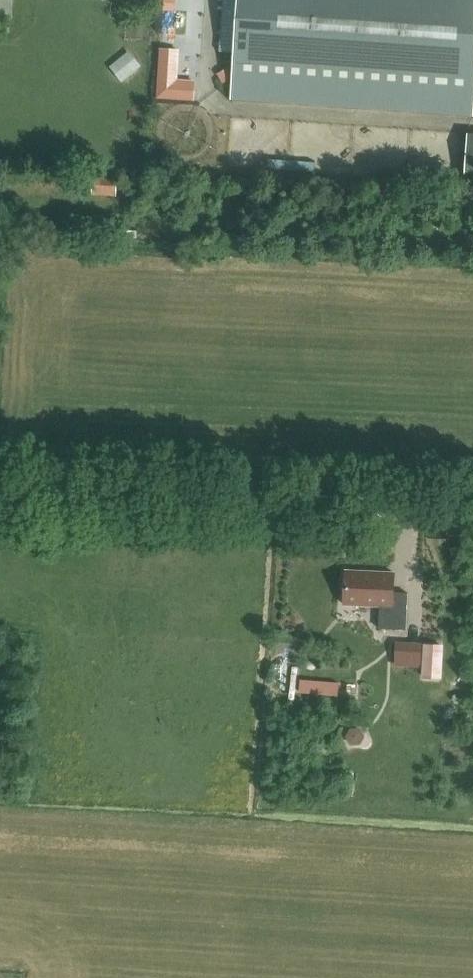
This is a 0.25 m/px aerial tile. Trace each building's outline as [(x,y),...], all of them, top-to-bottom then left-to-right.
[(233,98),(472,115),(472,0),(221,0),(218,49),(234,49),(233,98)] [(128,83),(149,69),(137,51),(116,65),(128,83)] [(466,123),(467,130),(464,170),(472,171),(472,124),(466,123)] [(379,628),(406,629),(408,593),(394,592),(395,572),(346,570),(344,604),(380,605),(379,628)] [(427,643),(426,675),(442,676),(443,644),(427,643)] [(339,683),(301,679),(300,691),(338,695),(339,683)] [(351,739),(366,737),(364,722),(349,724),(351,739)]
